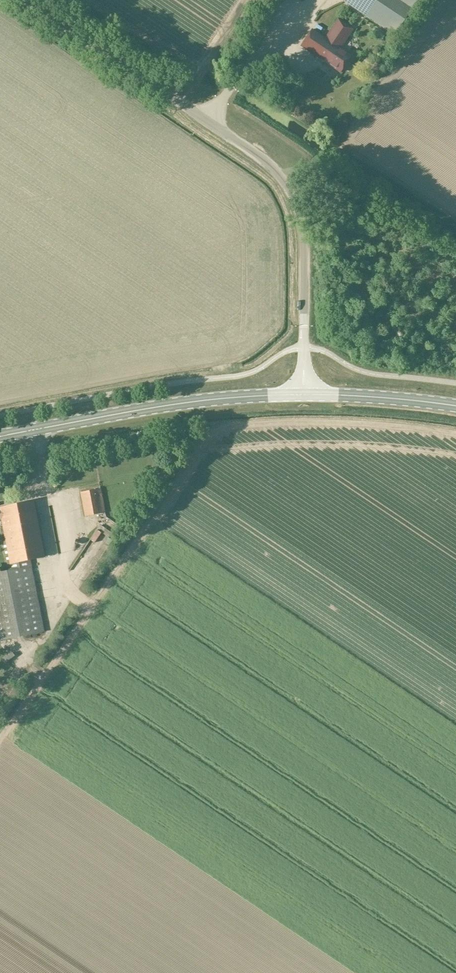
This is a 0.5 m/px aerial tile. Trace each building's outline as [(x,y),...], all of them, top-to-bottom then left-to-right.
[(344,2),(393,35),(416,0),(345,0),(344,2)] [(312,30),(301,46),(340,73),(351,56),(340,49),(353,30),(338,20),(325,39),(312,30)] [(47,429),(39,430),(42,447),(50,446),(47,429)] [(169,463),(174,457),(169,454),(165,460),(169,463)] [(85,516),(105,512),(100,489),(81,493),(85,516)] [(31,560),(45,557),(34,502),(0,508),(0,509),(0,510),(0,519),(2,519),(10,564),(31,560)] [(45,632),(31,560),(10,564),(11,569),(0,572),(0,641),(45,632)]
